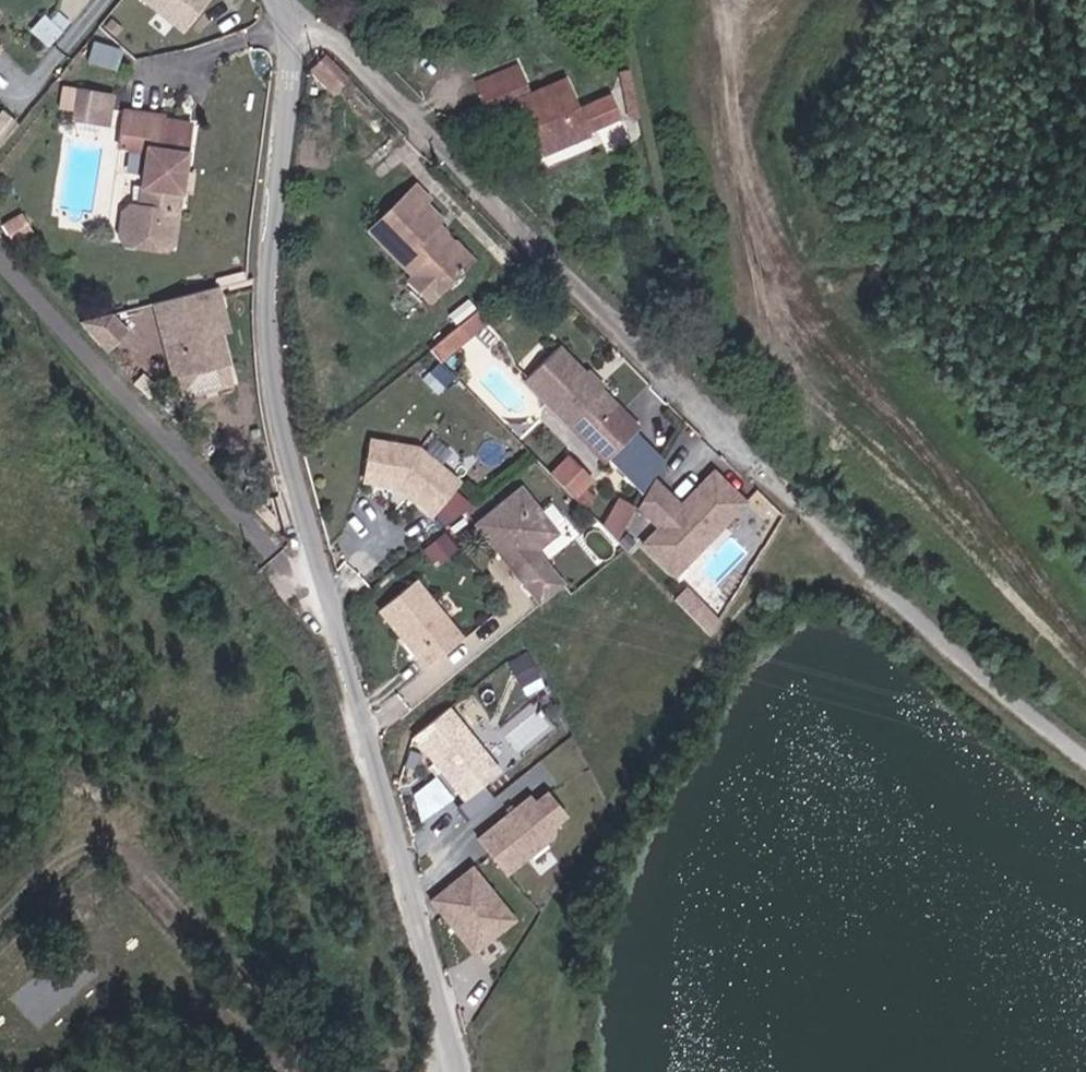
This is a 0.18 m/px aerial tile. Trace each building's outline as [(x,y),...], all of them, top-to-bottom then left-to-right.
[(180,32),(206,0),(141,0),(180,32)] [(31,30),(37,36),(49,23),(44,17),(31,30)] [(37,36),(46,44),(59,31),(49,23),(37,36)] [(335,96),(350,80),(326,57),(311,71),(335,96)] [(475,83),(478,91),(522,74),(519,66),(475,83)] [(618,70),(628,117),(639,115),(630,67),(618,70)] [(522,74),(478,91),(488,113),(519,100),(542,154),(589,136),(587,131),(619,117),(611,96),(579,109),(566,80),(531,94),(522,74)] [(73,108),(76,85),(62,83),(59,106),(73,108)] [(79,89),(76,117),(87,119),(88,104),(110,108),(112,94),(79,89)] [(88,104),(87,119),(108,121),(110,108),(88,104)] [(18,119),(0,106),(0,143),(18,119)] [(179,152),(182,123),(160,121),(161,114),(125,110),(121,144),(145,147),(137,208),(127,207),(121,213),(117,242),(123,249),(166,254),(174,248),(178,214),(171,213),(172,193),(180,193),(182,175),(185,152),(179,152)] [(188,124),(182,123),(179,152),(185,152),(188,124)] [(192,176),(182,175),(180,193),(190,194),(192,176)] [(371,233),(417,279),(425,281),(439,296),(469,267),(443,240),(433,240),(428,235),(437,226),(441,222),(425,207),(429,203),(415,188),(371,233)] [(171,213),(178,214),(180,193),(172,193),(171,213)] [(473,262),(437,226),(428,235),(433,240),(443,240),(469,267),(473,262)] [(425,281),(417,279),(411,286),(430,305),(439,296),(425,281)] [(226,365),(218,334),(212,310),(220,307),(215,288),(153,304),(172,378),(226,365)] [(226,332),(220,307),(212,310),(218,334),(226,332)] [(478,311),(439,345),(449,356),(488,322),(478,311)] [(78,323),(104,350),(125,331),(110,315),(78,323)] [(591,378),(587,375),(558,346),(525,380),(604,459),(637,425),(600,388),(598,386),(595,389),(587,382),(591,378)] [(591,372),(587,375),(591,378),(587,382),(595,389),(598,386),(600,388),(604,385),(591,372)] [(370,446),(365,488),(402,493),(436,518),(461,485),(419,453),(370,446)] [(551,473),(573,495),(574,496),(591,480),(568,456),(551,473)] [(643,542),(675,573),(744,500),(712,470),(679,504),(655,477),(639,505),(660,525),(643,542)] [(560,535),(524,491),(479,528),(526,585),(527,584),(544,604),(566,586),(538,553),(560,535)] [(602,524),(617,539),(636,506),(619,496),(602,524)] [(441,561),(454,541),(440,531),(426,550),(441,561)] [(465,644),(417,587),(381,617),(430,674),(465,644)] [(715,619),(684,587),(673,598),(707,633),(715,619)] [(531,699),(496,726),(515,750),(550,723),(531,699)] [(448,707),(413,736),(464,799),(499,771),(448,707)] [(562,820),(545,793),(532,802),(478,837),(502,869),(548,839),(549,828),(562,820)] [(478,837),(532,802),(527,795),(472,830),(478,837)] [(514,917),(471,863),(428,898),(472,951),(514,917)]
